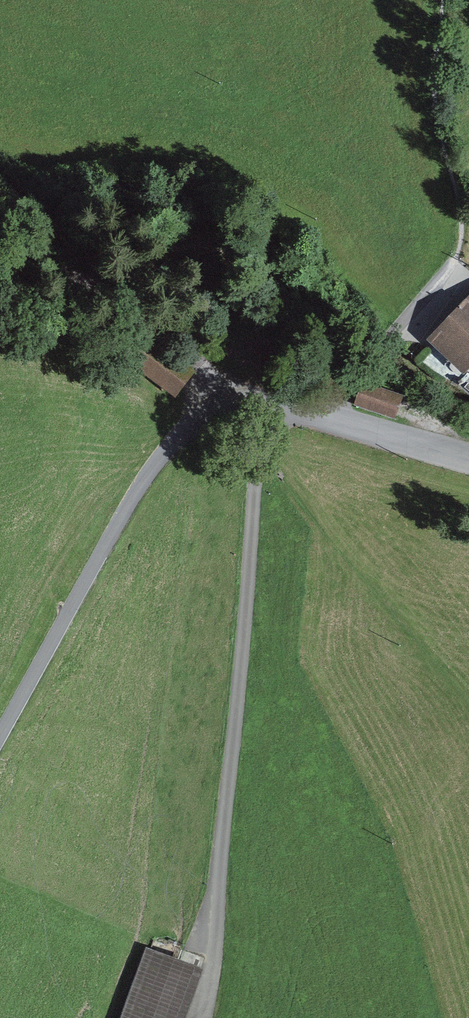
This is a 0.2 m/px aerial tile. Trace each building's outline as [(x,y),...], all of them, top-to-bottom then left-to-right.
[(468,363),(468,304),(436,339),(465,367),(468,363)] [(193,981),(139,960),(115,1017),(179,1017),(193,981)]
